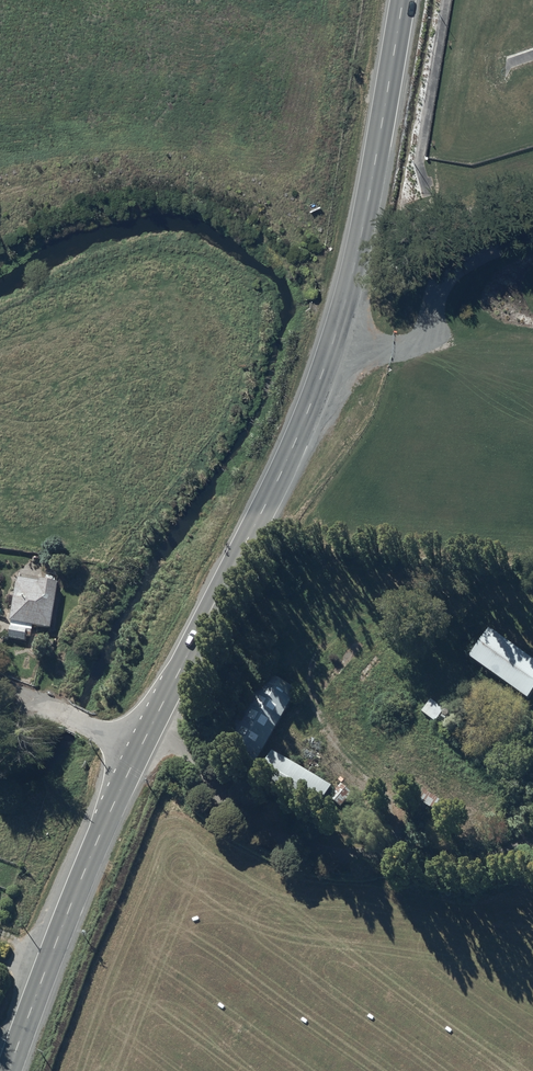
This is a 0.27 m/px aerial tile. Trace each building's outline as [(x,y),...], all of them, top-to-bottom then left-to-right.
[(17,584),(15,584),(8,624),(11,624),(8,639),(24,642),(25,637),(30,638),(31,628),(50,631),(57,585),(39,582),(39,584),(18,580),(17,584)] [(468,659),(527,701),(532,692),(532,663),(489,631),(468,659)] [(252,771),(296,692),(263,674),(219,752),(252,771)] [(430,700),(421,712),(435,723),(444,711),(430,700)] [(331,788),(271,753),(254,782),(314,818),(331,788)] [(341,808),(352,794),(340,784),(329,798),(341,808)]
